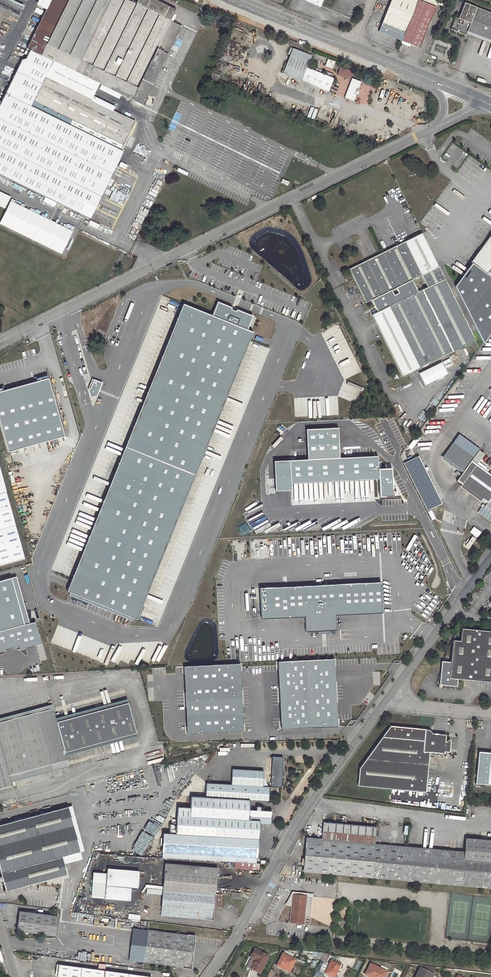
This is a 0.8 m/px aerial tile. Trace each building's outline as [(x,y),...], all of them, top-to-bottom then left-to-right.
[(182,26),(171,21),(175,10),(169,6),(157,0),(138,0),(136,4),(128,0),(50,0),(27,48),(30,50),(26,58),(21,60),(5,93),(31,106),(53,61),(86,77),(91,79),(98,83),(143,105),(148,95),(150,96),(152,96),(154,97),(155,94),(155,92),(155,90),(155,87),(154,86),(153,84),(182,26)] [(418,0),(390,0),(377,31),(401,40),(418,0)] [(418,0),(401,40),(410,44),(419,48),(436,7),(418,0)] [(438,2),(436,7),(445,11),(448,6),(438,2)] [(490,40),(490,13),(464,2),(463,7),(464,7),(463,10),(462,9),(458,18),(455,17),(451,29),(465,35),(466,34),(467,31),(490,40)] [(467,31),(466,34),(490,43),(490,40),(467,31)] [(313,70),(308,68),(307,68),(311,56),(292,48),(283,72),(284,73),(289,75),(328,90),(333,78),(320,73),(314,71),(313,70)] [(324,67),(332,69),(334,62),(326,59),(324,67)] [(338,73),(350,77),(352,72),(341,67),(338,73)] [(220,75),(212,72),(210,77),(217,80),(220,75)] [(89,99),(83,96),(46,78),(36,101),(70,118),(72,119),(79,122),(123,144),(134,121),(89,99)] [(357,88),(358,88),(361,82),(352,78),(344,97),(353,101),(356,94),(354,93),(357,88)] [(90,83),(83,96),(89,99),(98,83),(91,79),(90,83)] [(5,93),(1,100),(0,103),(0,174),(87,217),(120,149),(76,127),(69,124),(68,123),(39,109),(37,108),(36,108),(34,107),(31,106),(5,93)] [(72,119),(69,124),(76,127),(79,122),(72,119)] [(11,196),(0,190),(0,205),(5,207),(11,196)] [(72,231),(10,200),(0,221),(0,223),(61,253),(72,231)] [(475,340),(422,233),(349,269),(365,302),(371,299),(374,305),(376,309),(377,312),(372,314),(402,376),(475,340)] [(480,249),(486,254),(490,247),(490,234),(480,249)] [(484,343),(490,333),(490,247),(486,254),(480,249),(454,285),(484,343)] [(253,331),(247,329),(252,315),(237,309),(236,311),(231,309),(231,307),(217,301),(212,315),(183,303),(67,591),(137,619),(253,331)] [(376,309),(374,305),(364,310),(366,314),(376,309)] [(446,375),(440,363),(419,373),(425,385),(446,375)] [(0,388),(0,435),(4,452),(65,437),(60,419),(57,420),(46,377),(0,388)] [(94,397),(100,382),(92,378),(86,393),(94,397)] [(455,469),(467,453),(454,443),(442,459),(455,469)] [(477,464),(484,454),(479,451),(474,458),(472,461),(477,464)] [(472,461),(474,458),(467,453),(455,469),(462,474),(472,461)] [(425,510),(440,503),(417,455),(403,462),(425,510)] [(462,484),(477,464),(472,461),(462,474),(457,480),(462,484)] [(477,464),(462,484),(482,499),(487,502),(488,503),(486,506),(490,510),(490,475),(477,464)] [(0,470),(0,566),(25,559),(0,470)] [(480,501),(481,500),(482,499),(462,484),(460,487),(480,501)] [(486,506),(483,504),(478,511),(490,520),(490,518),(490,510),(486,506)] [(11,578),(0,581),(0,632),(25,625),(11,578)] [(254,586),(256,619),(302,617),(302,631),(335,630),(334,615),(381,612),(380,581),(254,586)] [(457,678),(490,681),(490,630),(461,628),(460,640),(452,639),(450,661),(441,660),(439,684),(456,686),(457,678)] [(184,733),(241,730),(237,663),(181,665),(184,733)] [(134,696),(56,717),(57,721),(135,700),(134,696)] [(0,722),(0,788),(11,785),(10,782),(8,775),(67,759),(66,755),(65,751),(143,730),(135,700),(57,721),(56,717),(53,708),(0,722)] [(0,718),(0,722),(53,708),(52,704),(0,718)] [(425,732),(426,728),(390,725),(360,768),(358,785),(426,791),(427,779),(421,779),(422,763),(429,764),(430,751),(444,753),(445,751),(448,751),(448,747),(450,747),(451,741),(451,740),(450,739),(449,738),(448,739),(447,739),(447,741),(446,740),(446,733),(433,732),(425,732)] [(143,730),(65,751),(66,755),(144,734),(143,730)] [(479,751),(477,782),(490,784),(490,752),(479,751)] [(273,756),(271,787),(282,788),(284,757),(273,756)] [(67,759),(8,775),(10,782),(69,766),(67,759)] [(232,785),(263,787),(264,771),(233,769),(232,785)] [(232,785),(207,783),(206,797),(249,800),(268,801),(269,787),(263,787),(232,785)] [(249,800),(206,797),(191,796),(191,807),(191,809),(190,816),(248,820),(249,812),(249,809),(249,800)] [(72,805),(68,807),(80,851),(84,850),(72,805)] [(0,825),(0,868),(6,890),(67,874),(64,863),(62,856),(80,851),(68,807),(0,825)] [(191,809),(179,808),(178,816),(177,816),(177,820),(177,826),(176,831),(176,833),(258,838),(259,827),(259,823),(262,823),(270,824),(271,814),(249,812),(248,820),(190,816),(191,809)] [(323,827),(322,840),(375,845),(376,826),(323,822),(323,827)] [(235,862),(257,863),(258,838),(176,833),(170,833),(164,832),(162,857),(235,862)] [(322,840),(306,839),(304,871),(490,887),(490,842),(466,839),(465,853),(375,845),(322,840)] [(82,859),(80,851),(62,856),(64,863),(82,859)] [(165,863),(163,889),(215,893),(217,868),(165,863)] [(107,873),(106,884),(132,886),(138,887),(139,871),(107,869),(107,873)] [(106,884),(107,873),(93,872),(91,897),(130,900),(132,886),(106,884)] [(215,893),(163,889),(160,915),(213,920),(214,906),(221,906),(222,894),(215,893)] [(307,896),(292,894),(289,922),(304,923),(307,896)] [(20,911),(19,919),(18,929),(17,930),(55,935),(56,932),(56,928),(58,916),(20,911)] [(180,934),(177,934),(102,924),(99,956),(192,967),(195,936),(180,934)] [(268,956),(255,949),(250,958),(255,960),(250,969),(259,973),(268,956)] [(330,954),(324,953),(321,959),(320,961),(326,963),(330,954)] [(281,968),(286,971),(289,972),(295,960),(282,954),(276,967),(280,969),(281,968)] [(319,971),(332,976),(334,976),(338,969),(341,963),(332,959),(329,965),(323,963),(319,971)] [(58,964),(56,976),(151,976),(58,964)] [(387,973),(371,964),(365,975),(369,976),(385,976),(387,973)] [(432,975),(436,967),(423,966),(421,969),(432,975)] [(435,976),(432,975),(421,969),(420,969),(416,976),(435,976)]
